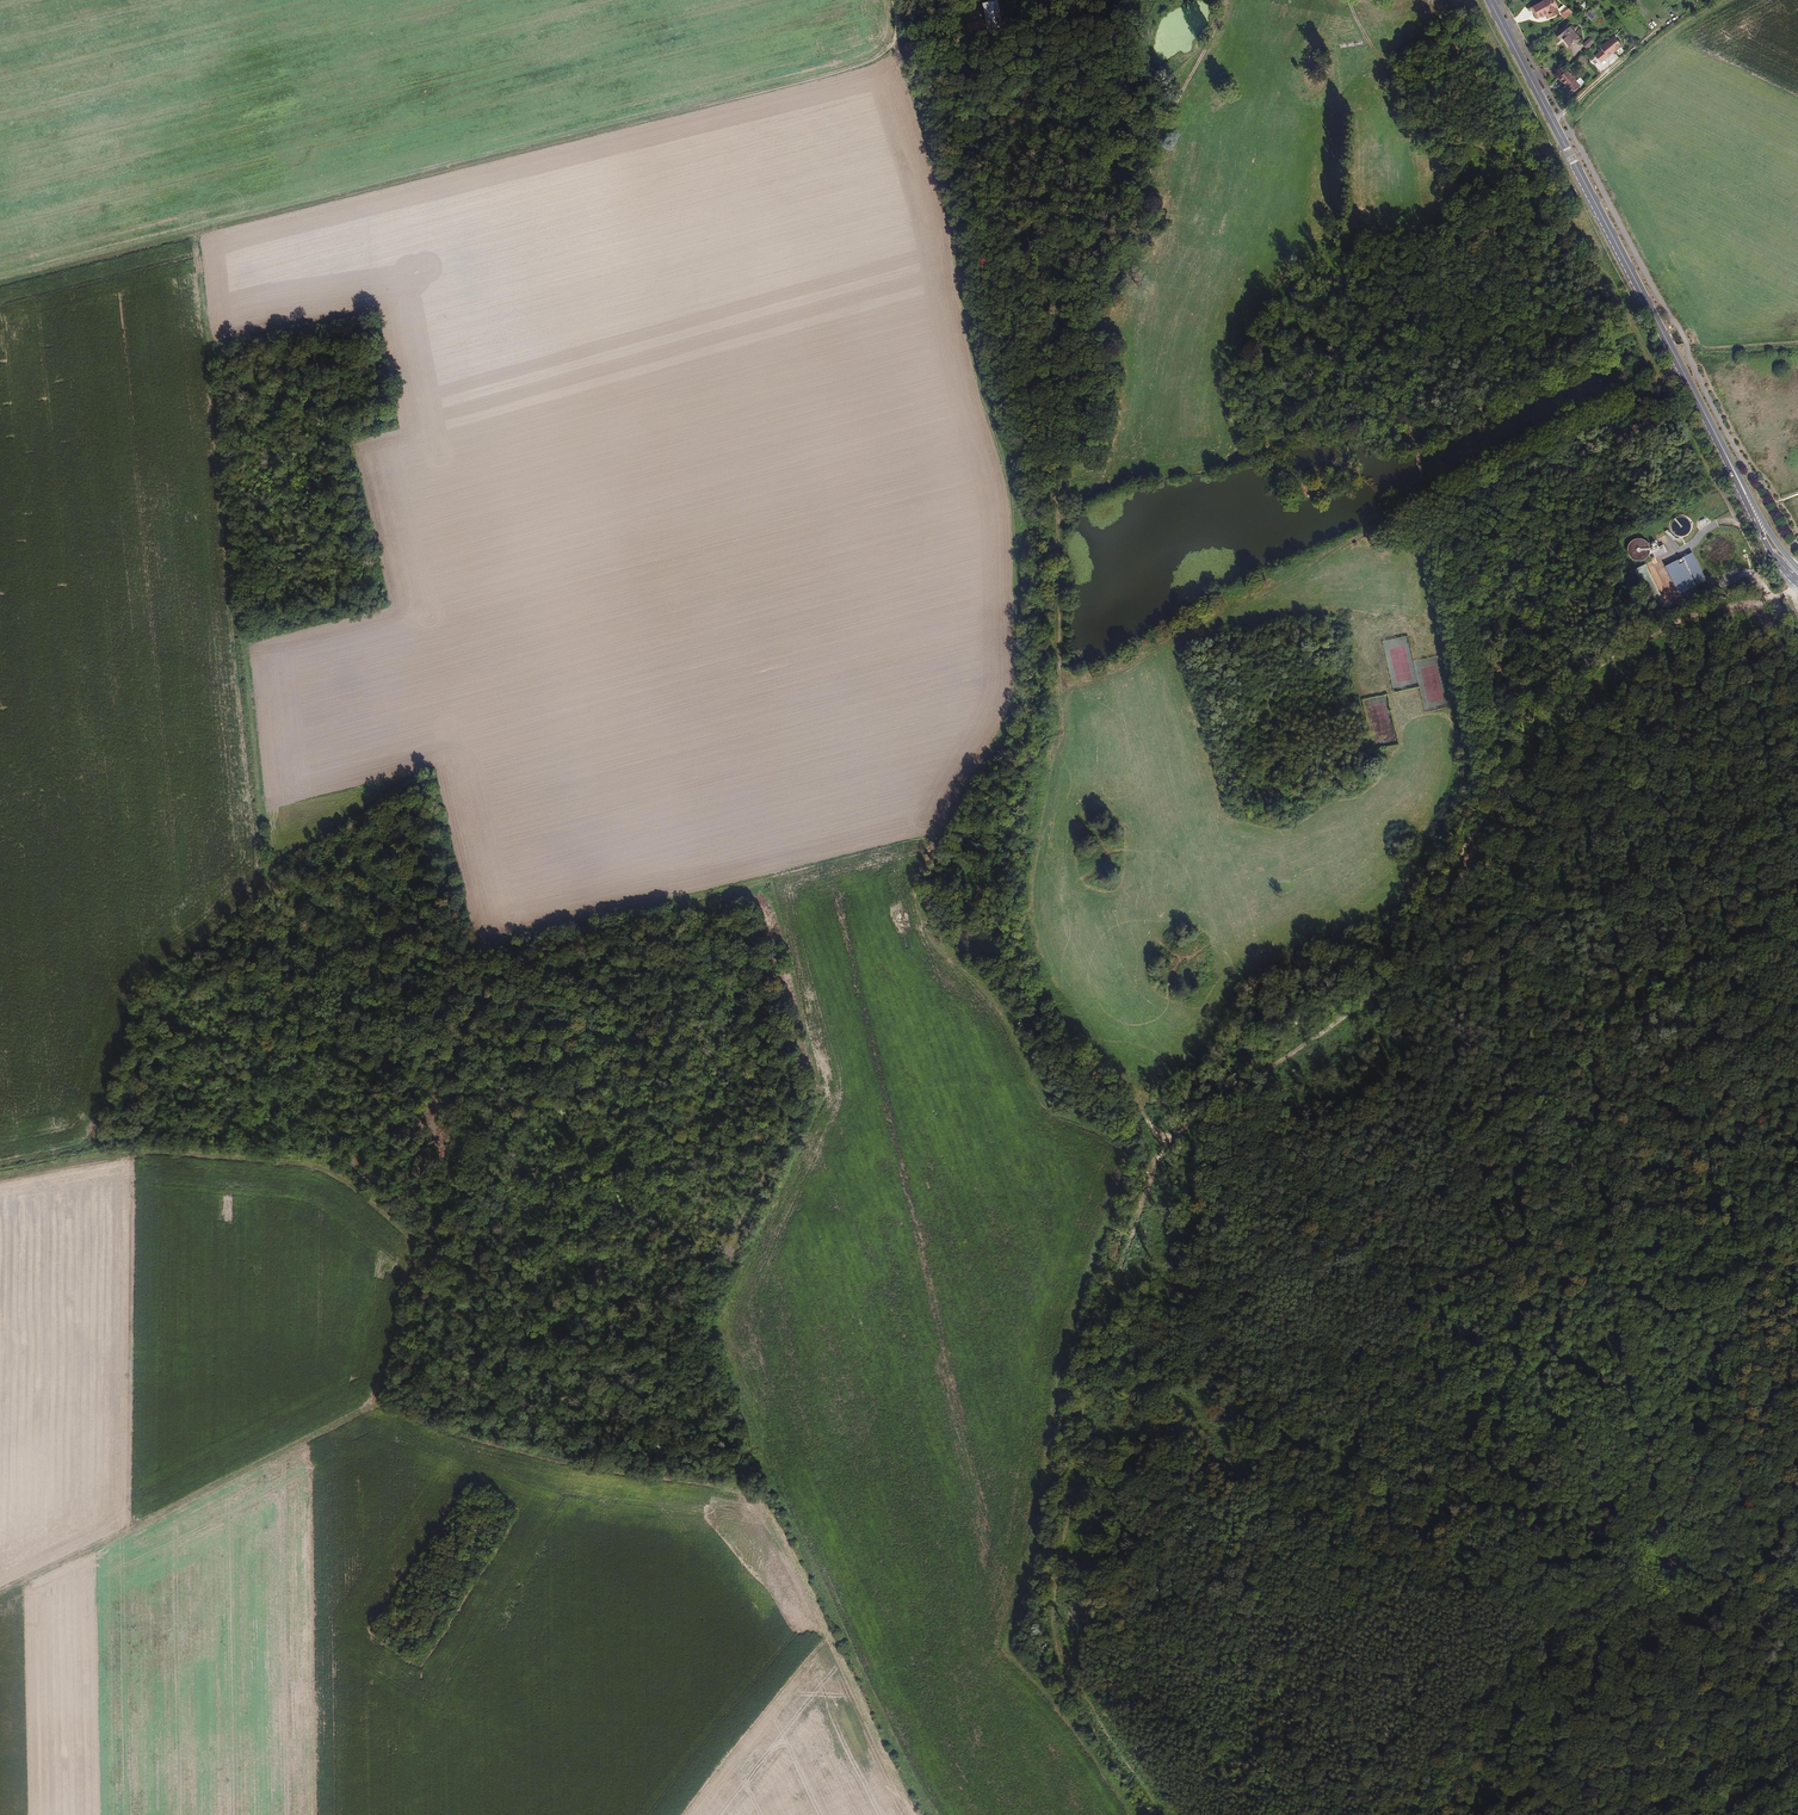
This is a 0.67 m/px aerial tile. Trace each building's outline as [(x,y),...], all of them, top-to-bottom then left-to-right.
[(1542,10),(1537,0),(1534,0),(1529,2),(1534,14),(1542,10)] [(1550,0),(1537,0),(1542,10),(1544,14),(1554,9),(1550,0)] [(1002,30),(997,1),(983,3),(988,32),(1002,30)] [(1572,13),(1569,9),(1562,16),(1565,20),(1572,13)] [(1591,21),(1595,16),(1590,10),(1586,15),(1591,21)] [(1580,40),(1568,26),(1556,35),(1560,41),(1563,39),(1571,48),(1580,40)] [(1539,39),(1535,34),(1528,40),(1532,45),(1539,39)] [(1622,46),(1613,37),(1600,48),(1602,50),(1595,56),(1600,63),(1615,51),(1616,52),(1622,46)] [(1590,38),(1583,45),(1587,49),(1594,43),(1590,38)] [(1568,70),(1559,79),(1565,85),(1567,87),(1567,88),(1567,89),(1572,94),(1581,86),(1575,80),(1576,80),(1568,70)] [(1711,480),(1703,484),(1708,496),(1717,492),(1711,480)] [(1691,524),(1686,517),(1678,517),(1672,522),(1671,530),(1676,536),(1684,537),(1691,531),(1691,524)] [(1675,539),(1668,531),(1665,533),(1673,541),(1675,539)] [(1649,548),(1644,542),(1636,541),(1630,546),(1629,554),(1634,560),(1642,561),(1648,556),(1649,548)] [(1693,552),(1665,565),(1679,594),(1707,581),(1693,552)] [(1663,599),(1647,563),(1637,568),(1653,603),(1663,599)] [(1714,574),(1707,576),(1709,584),(1716,582),(1714,574)] [(1410,639),(1384,644),(1395,695),(1420,689),(1414,661),(1410,639)] [(1417,660),(1414,661),(1420,689),(1424,711),(1449,705),(1438,656),(1417,660)] [(1380,698),(1361,702),(1372,748),(1398,742),(1387,696),(1380,698)]
